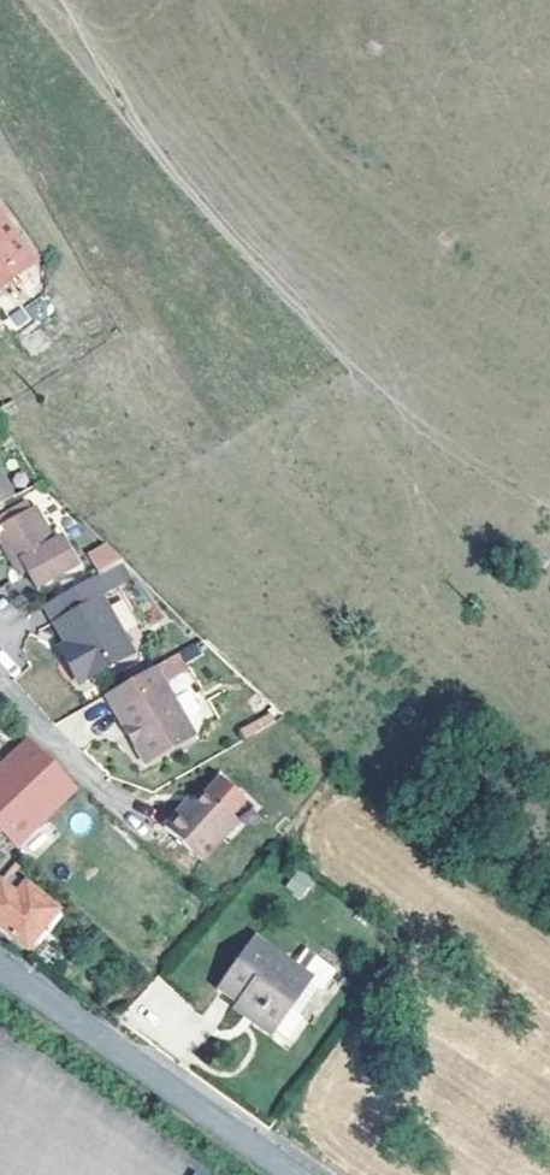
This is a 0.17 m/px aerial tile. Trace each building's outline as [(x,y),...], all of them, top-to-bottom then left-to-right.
[(29,268),(0,226),(0,288),(29,268)] [(13,501),(0,478),(0,508),(13,501)] [(27,572),(38,589),(77,566),(60,537),(55,541),(34,505),(0,525),(0,543),(12,563),(20,558),(27,572)] [(123,563),(108,548),(93,556),(103,573),(118,565),(123,563)] [(20,576),(27,572),(20,558),(12,563),(20,576)] [(130,588),(118,565),(103,573),(45,605),(84,681),(112,666),(108,658),(129,647),(104,603),(130,588)] [(156,672),(104,702),(142,769),(195,741),(156,672)] [(29,738),(0,768),(0,827),(19,847),(76,789),(29,738)] [(186,802),(164,829),(205,860),(240,819),(232,813),(244,797),(218,777),(195,808),(186,802)] [(299,899),(315,883),(299,868),(283,885),(299,899)] [(0,888),(0,931),(26,951),(41,932),(47,937),(65,915),(29,886),(20,897),(4,884),(0,888)] [(253,1025),(272,1038),(276,1033),(292,1011),(311,985),(315,979),(298,967),(257,938),(220,990),(258,1018),(253,1025)] [(309,952),(298,967),(315,979),(311,985),(321,992),(324,995),(339,974),(309,952)] [(321,992),(311,985),(292,1011),(302,1019),(321,992)] [(305,1021),(302,1019),(292,1011),(276,1033),(290,1043),(305,1021)]
